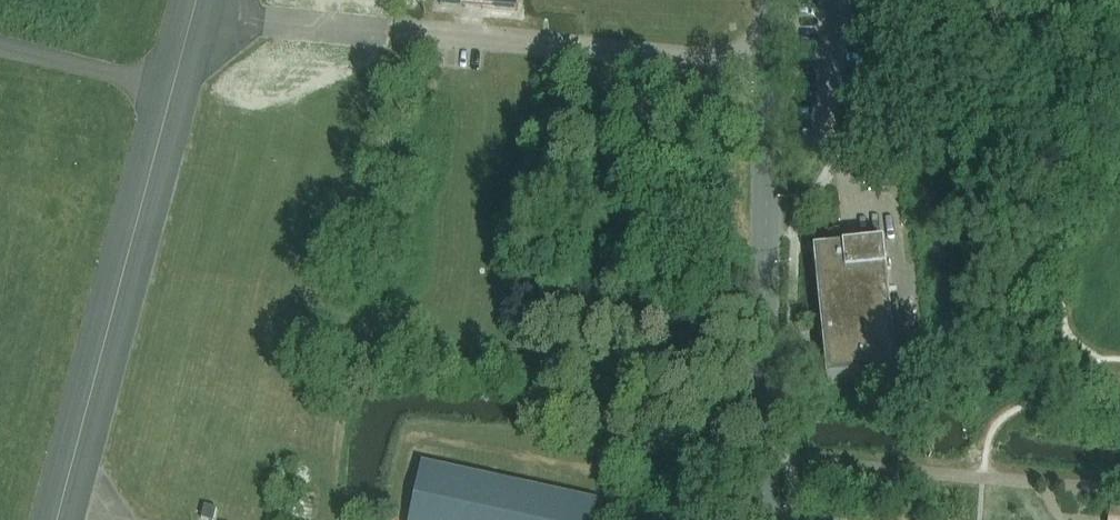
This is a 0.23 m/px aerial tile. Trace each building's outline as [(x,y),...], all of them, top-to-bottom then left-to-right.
[(440,5),(517,12),(518,0),(441,0),(440,5)] [(885,243),(815,251),(825,351),(828,381),(898,374),(894,335),(885,243)] [(598,502),(422,464),(410,519),(594,519),(598,502)] [(201,519),(204,519),(214,519),(216,508),(204,506),(201,519)] [(1111,511),(1110,519),(1119,519),(1119,512),(1111,511)]
